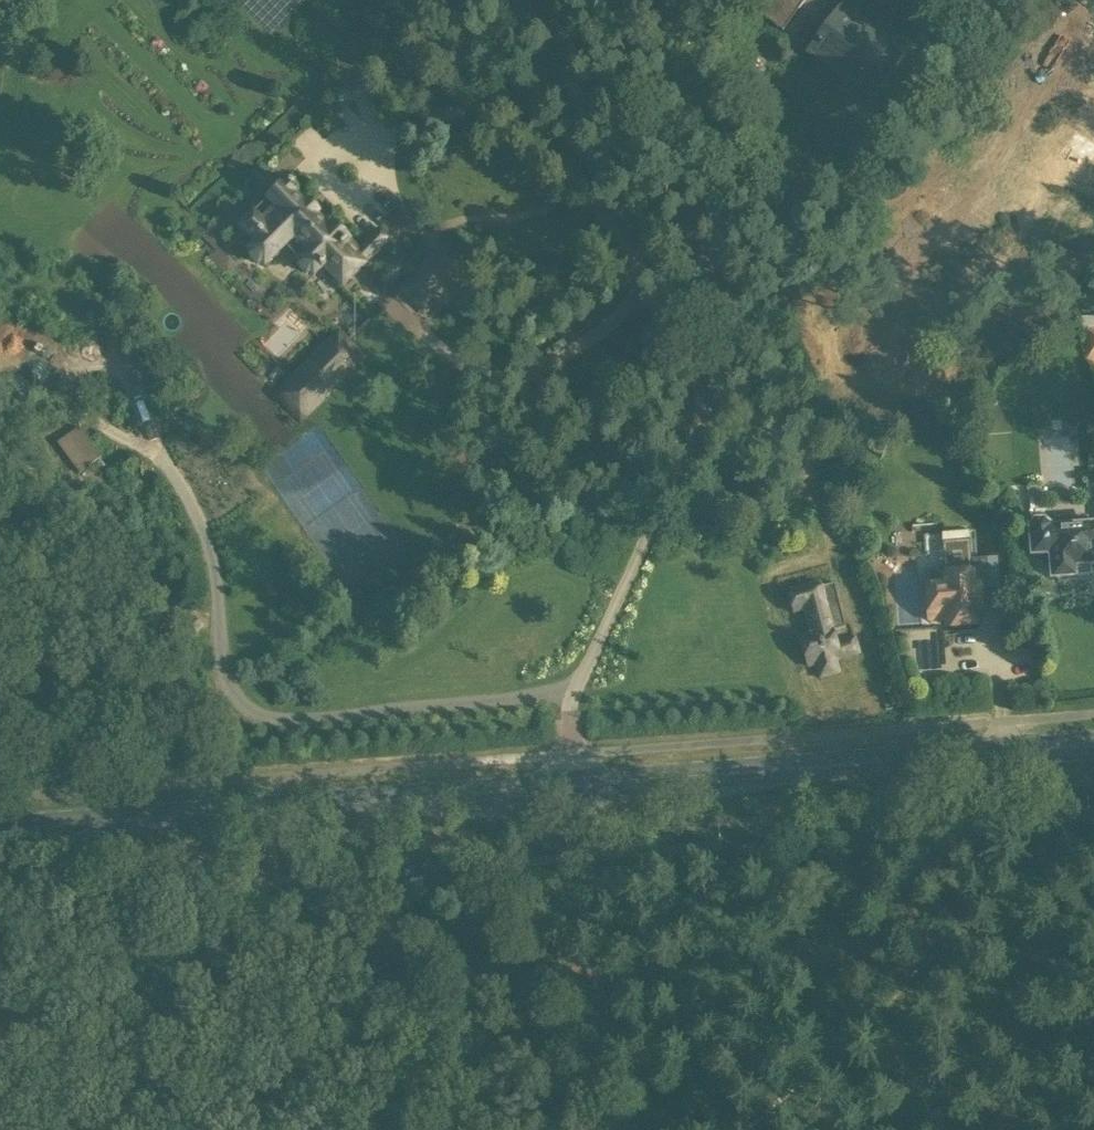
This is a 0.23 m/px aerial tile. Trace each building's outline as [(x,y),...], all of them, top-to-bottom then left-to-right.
[(236,0),(269,33),(301,0),(237,0),(236,0)] [(799,8),(805,0),(787,0),(799,8)] [(872,97),(904,54),(885,41),(871,30),(842,9),(810,51),(839,73),(854,83),(872,97)] [(359,250),(334,223),(329,227),(317,215),(320,211),(311,201),(307,204),(298,194),(302,189),(290,176),(281,184),(275,182),(266,191),(269,196),(268,197),(269,198),(255,211),(253,209),(238,223),(255,242),(247,250),(251,254),(250,255),(258,263),(259,261),(264,266),(293,240),(303,250),(294,258),(300,264),(299,266),(306,273),(308,271),(313,276),(323,267),(341,286),(391,240),(381,230),(359,250)] [(397,292),(420,314),(468,264),(446,242),(397,292)] [(1089,329),(1083,330),(1085,359),(1093,359),(1093,317),(1082,317),(1083,327),(1089,327),(1089,329)] [(273,396),(298,422),(363,357),(338,332),(273,396)] [(1093,564),(1093,525),(1089,525),(1089,523),(1084,518),(1074,519),(1069,525),(1069,527),(1053,528),(1046,522),(1036,523),(1030,532),(1032,563),(1051,561),(1052,578),(1056,578),(1058,581),(1069,581),(1071,577),(1091,575),(1090,564),(1093,564)] [(894,535),(895,548),(909,547),(909,534),(894,535)] [(926,569),(930,618),(947,617),(948,625),(977,623),(975,609),(981,609),(979,584),(986,584),(985,557),(971,558),(970,540),(941,542),(944,567),(926,569)] [(794,612),(805,609),(812,634),(800,637),(801,641),(798,644),(801,652),(805,654),(808,666),(817,663),(821,677),(838,672),(835,659),(858,652),(855,638),(836,643),(833,630),(846,627),(835,583),(821,587),(821,583),(788,592),(790,596),(787,598),(789,607),(793,608),(794,612)]
